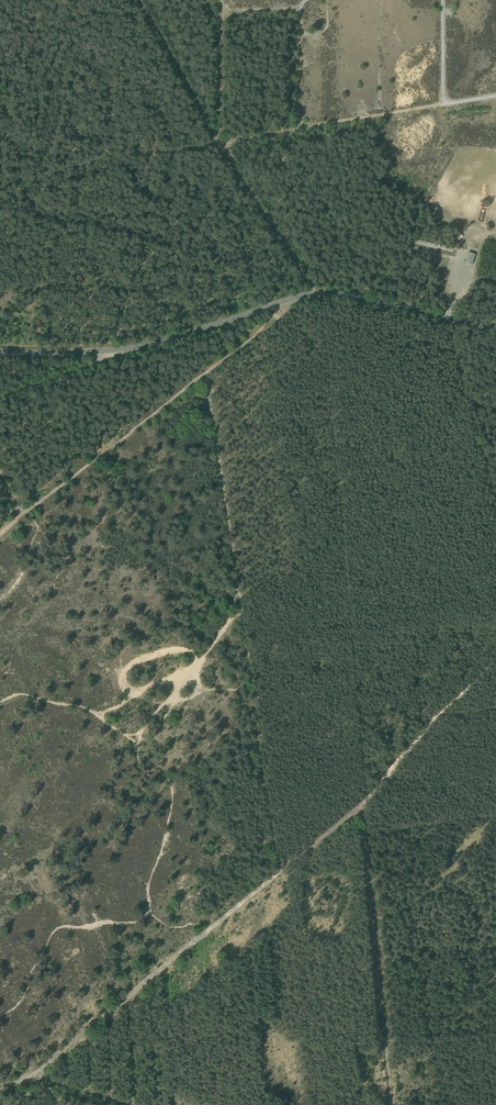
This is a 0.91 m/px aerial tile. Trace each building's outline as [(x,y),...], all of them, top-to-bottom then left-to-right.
[(465,262),(473,264),(476,254),(469,252),(465,262)]
